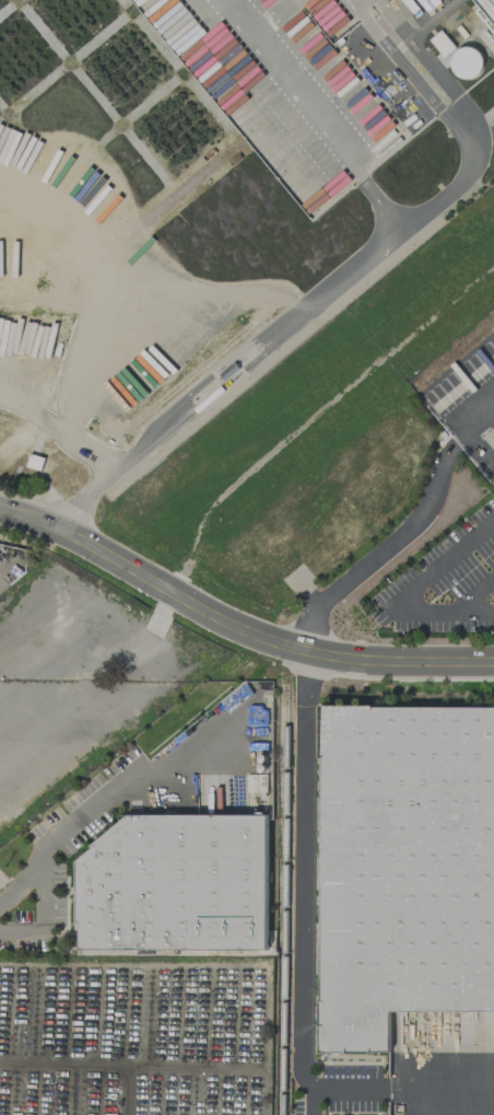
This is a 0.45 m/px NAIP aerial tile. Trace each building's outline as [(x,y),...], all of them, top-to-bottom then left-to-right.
[(493,23),(475,0),(493,0),(493,23)] [(480,49),(452,47),(451,76),(479,77),(480,49)] [(318,702),(493,703),(493,1010),(389,1010),(389,1055),(316,1054),(318,702)] [(77,948),(264,949),(264,814),(126,813),(74,861),(77,948)]
